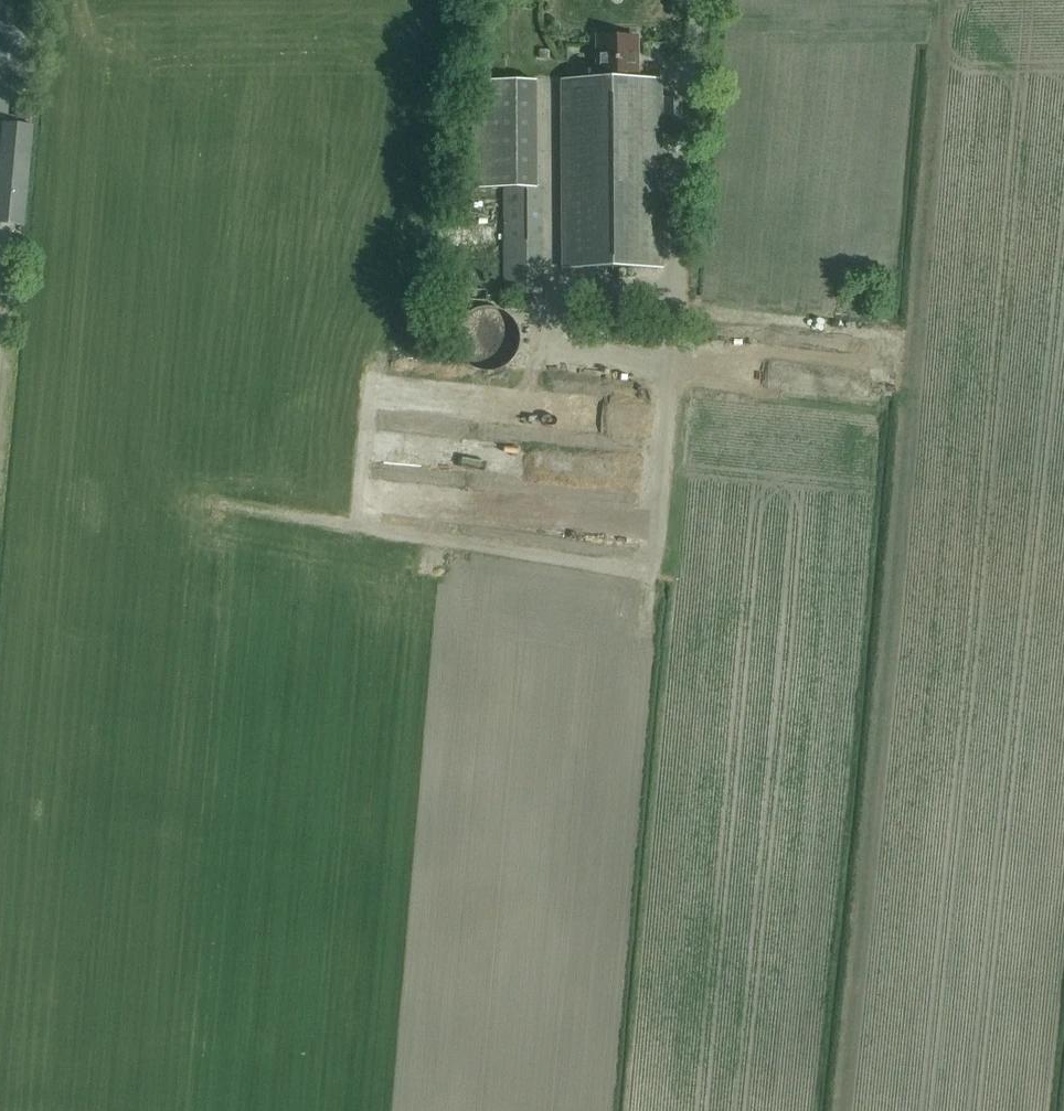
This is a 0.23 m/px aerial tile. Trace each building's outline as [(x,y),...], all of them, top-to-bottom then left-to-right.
[(636,77),(636,36),(595,36),(595,78),(570,78),(571,206),(587,206),(588,228),(570,228),(571,270),(657,271),(657,230),(648,231),(647,206),(660,206),(659,77),(636,77)] [(682,132),(682,98),(663,97),(663,132),(682,132)] [(34,125),(4,124),(0,164),(0,224),(24,226),(34,125)] [(503,295),(542,295),(542,187),(503,187),(503,295)] [(482,308),(476,309),(471,311),(467,315),(463,319),(460,323),(457,328),(456,334),(455,339),(456,345),(457,350),(460,355),(463,360),(467,364),(471,367),(476,369),(482,371),(487,371),(493,371),(498,369),(503,367),(508,364),(512,360),(515,355),(518,350),(519,345),(519,339),(519,334),(518,328),(515,323),(512,318),(508,315),(503,311),(498,309),(493,308),(487,307),(482,308)]
